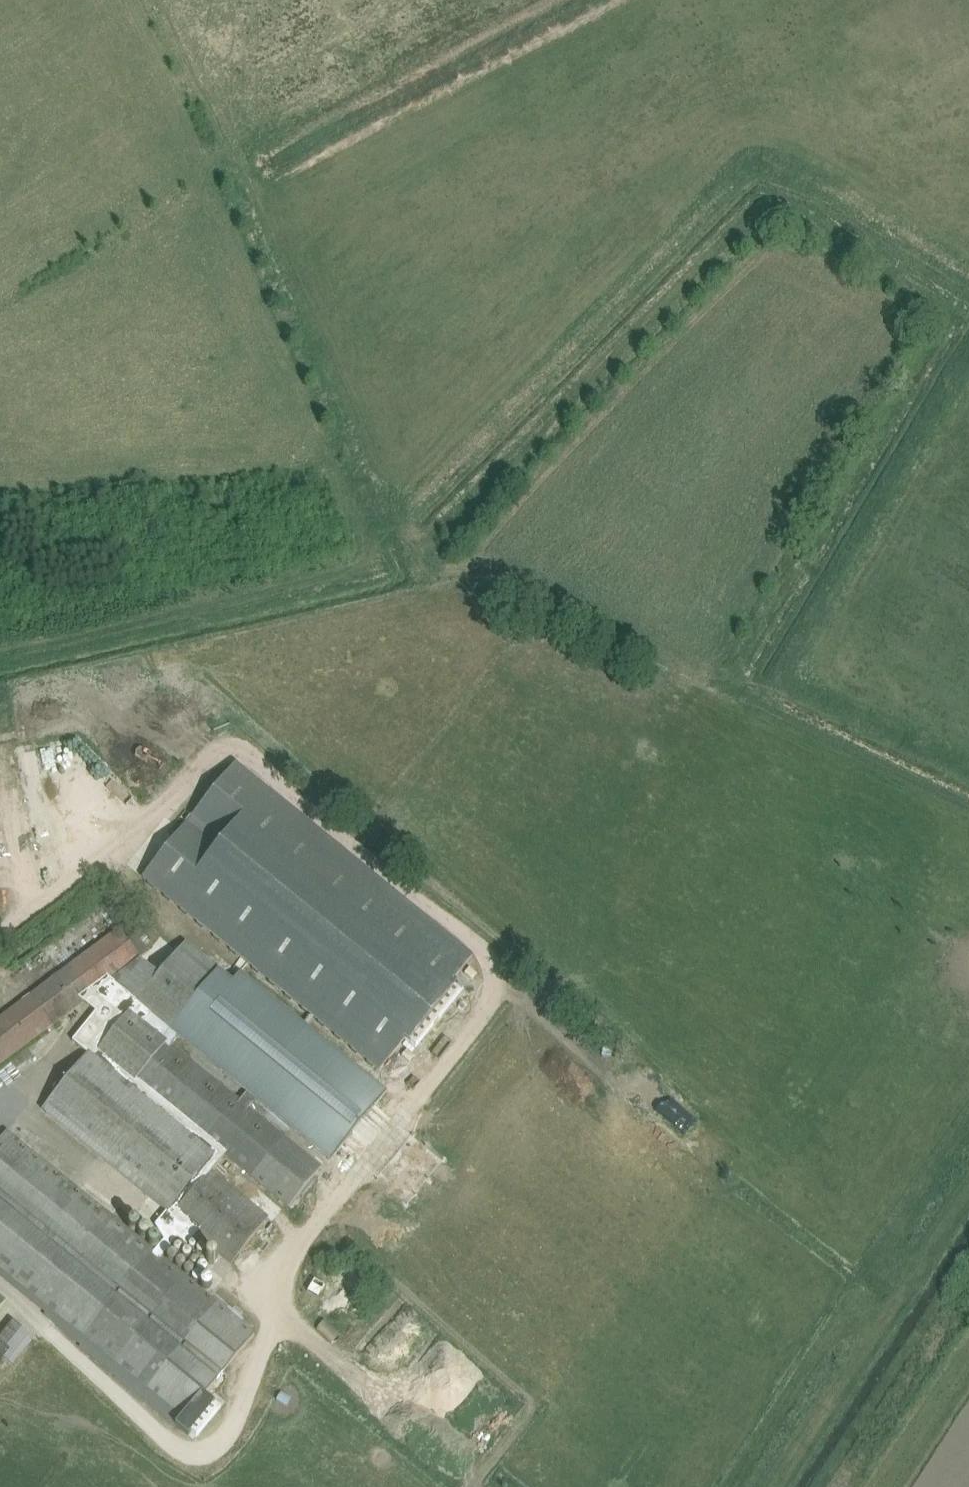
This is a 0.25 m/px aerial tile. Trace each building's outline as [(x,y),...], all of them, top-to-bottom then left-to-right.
[(214,789),(142,877),(379,1070),(405,1039),(416,1048),(464,989),(453,980),(473,956),(243,769),(236,763),(214,789)] [(152,1254),(149,1252),(6,1131),(0,1139),(0,1276),(46,1314),(44,1316),(81,1345),(79,1347),(189,1436),(191,1433),(197,1438),(221,1407),(205,1394),(256,1333),(161,1259),(178,1239),(187,1246),(196,1235),(221,1256),(230,1264),(266,1221),(269,1217),(212,1170),(225,1154),(288,1207),(319,1171),(322,1166),(250,1107),(256,1100),(331,1160),(352,1134),(368,1147),(380,1131),(365,1118),(387,1092),(240,972),(213,1005),(200,994),(219,971),(185,943),(159,974),(139,959),(148,952),(139,940),(127,924),(119,930),(118,930),(0,1017),(0,1065),(81,1004),(83,1002),(95,1011),(94,1012),(71,1041),(87,1055),(44,1108),(56,1117),(166,1210),(154,1226),(164,1239),(152,1254)]
